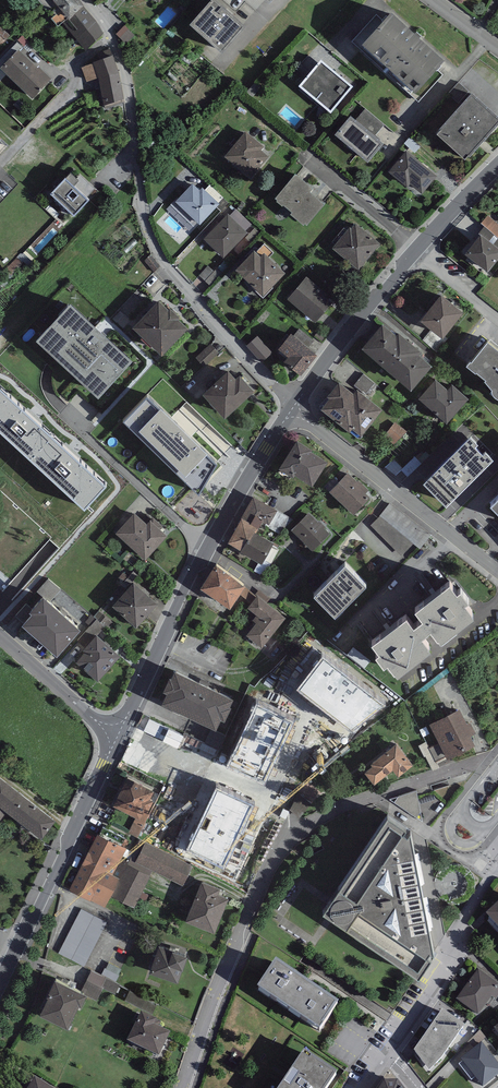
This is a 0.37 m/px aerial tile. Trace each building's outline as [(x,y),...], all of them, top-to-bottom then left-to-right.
[(80,0),(50,0),(68,21),(85,7),(80,0)] [(215,0),(213,0),(190,26),(222,54),(246,27),(215,0)] [(85,7),(68,21),(63,26),(86,52),(104,34),(85,7)] [(444,63),(391,15),(363,48),(415,95),(444,63)] [(38,69),(19,50),(0,69),(33,99),(52,80),(39,67),(38,69)] [(119,74),(112,56),(81,66),(86,82),(99,78),(104,106),(124,100),(119,74)] [(352,87),(321,61),(299,87),(331,113),(352,87)] [(473,95),(440,131),(442,132),(439,136),(465,159),(468,156),(469,157),(497,125),(497,117),(473,95)] [(356,122),(350,117),(335,135),(368,164),(384,145),(374,137),(384,125),(366,110),(356,122)] [(263,147),(246,132),(225,157),(250,179),(268,157),(260,150),(263,147)] [(436,177),(406,151),(388,172),(407,188),(411,184),(422,193),(436,177)] [(94,189),(80,175),(76,180),(70,175),(50,196),(73,218),(89,201),(86,198),(94,189)] [(313,190),(295,175),(275,199),(277,201),(276,202),(282,207),(281,208),(304,226),(305,225),(307,227),(325,206),(310,193),(313,190)] [(193,184),(175,202),(199,226),(220,205),(203,188),(200,191),(193,184)] [(248,234),(228,215),(204,240),(223,259),(248,234)] [(380,241),(355,219),(333,244),(359,266),(380,241)] [(481,236),(465,255),(487,274),(497,260),(497,250),(481,236)] [(261,253),(254,247),(236,266),(262,292),(285,269),(264,249),(261,253)] [(327,291),(307,273),(287,296),(315,320),(332,299),(325,293),(327,291)] [(463,308),(441,289),(420,315),(441,333),(463,308)] [(132,353),(70,295),(35,333),(98,390),(132,353)] [(188,323),(159,295),(133,322),(162,350),(188,323)] [(397,328),(383,316),(361,342),(411,383),(432,358),(418,347),(420,343),(399,326),(397,328)] [(317,351),(290,329),(278,344),(288,352),(284,357),(301,370),(317,351)] [(272,350),(258,334),(247,343),(261,360),(272,350)] [(488,335),(471,356),(470,355),(466,360),(475,368),(476,366),(485,374),(483,376),(491,383),(492,385),(492,387),(492,389),(493,390),(495,392),(496,393),(497,393),(497,344),(488,335)] [(236,373),(228,365),(203,388),(225,413),(254,386),(239,370),(236,373)] [(447,386),(436,375),(419,395),(447,420),(469,395),(452,381),(447,386)] [(354,389),(339,378),(327,393),(329,395),(321,405),(350,428),(353,425),(361,432),(382,406),(357,386),(354,389)] [(52,437),(0,390),(0,433),(30,461),(52,437)] [(147,390),(124,414),(199,489),(217,455),(147,390)] [(406,431),(394,421),(383,434),(394,444),(406,431)] [(478,438),(470,429),(423,477),(445,500),(493,452),(486,445),(482,448),(475,441),(478,438)] [(313,444),(297,434),(279,463),(293,472),(295,470),(312,480),(327,456),(312,446),(313,444)] [(52,437),(30,461),(84,510),(106,487),(52,437)] [(415,459),(402,472),(409,479),(422,466),(415,459)] [(358,479),(348,469),(329,488),(353,512),(370,495),(366,490),(369,487),(359,477),(358,479)] [(490,499),(497,507),(497,491),(490,499)] [(277,507),(253,493),(241,514),(257,522),(264,526),(265,524),(266,521),(269,522),(277,508),(277,507)] [(430,536),(389,504),(380,515),(412,544),(420,548),(430,536)] [(292,517),(277,508),(269,522),(266,521),(265,524),(283,534),(292,517)] [(147,521),(134,509),(116,529),(145,557),(167,533),(160,526),(163,524),(153,515),(147,521)] [(334,535),(308,510),(291,528),(317,553),(334,535)] [(257,522),(241,514),(227,539),(241,547),(248,534),(250,535),(254,528),(257,522)] [(402,555),(412,544),(380,515),(370,526),(402,555)] [(273,538),(254,528),(250,535),(248,534),(241,547),(240,549),(261,560),(262,558),(270,563),(278,549),(270,545),(273,538)] [(246,581),(216,561),(200,583),(230,604),(246,581)] [(367,588),(345,567),(315,598),(336,619),(367,588)] [(158,600),(134,578),(112,602),(136,624),(158,600)] [(458,598),(450,588),(415,615),(423,625),(414,631),(407,621),(372,648),(380,657),(376,661),(385,673),(389,670),(398,681),(431,656),(422,643),(432,636),(441,647),(474,621),(466,610),(471,607),(462,595),(458,598)] [(81,622),(44,589),(29,605),(31,607),(22,617),(57,648),(81,622)] [(285,618),(258,596),(247,608),(257,616),(253,621),(256,623),(246,636),(261,648),(285,618)] [(120,652),(97,630),(83,645),(86,648),(77,658),(97,677),(120,652)] [(386,705),(322,659),(296,690),(352,731),(386,705)] [(234,700),(174,672),(171,678),(170,678),(163,692),(167,694),(162,705),(216,730),(221,720),(225,722),(232,708),(230,707),(234,700)] [(294,723),(254,705),(227,765),(267,783),(294,723)] [(467,722),(459,706),(429,722),(447,757),(476,743),(471,733),(476,731),(470,720),(467,722)] [(207,745),(220,750),(226,737),(213,732),(207,745)] [(413,761),(396,740),(371,761),(372,763),(364,769),(374,781),(393,766),(398,773),(413,761)] [(0,773),(0,817),(6,809),(42,835),(56,817),(0,773)] [(154,787),(127,774),(113,802),(140,816),(144,807),(147,808),(153,797),(150,795),(154,787)] [(255,800),(216,783),(187,845),(226,863),(255,800)] [(397,799),(406,821),(424,815),(415,792),(397,799)] [(291,812),(303,818),(312,803),(299,796),(291,812)] [(267,808),(264,814),(282,823),(285,817),(267,808)] [(406,823),(387,811),(323,907),(419,972),(434,950),(410,828),(408,831),(403,827),(406,823)] [(126,846),(97,832),(69,888),(104,906),(110,894),(119,876),(113,873),(121,856),(126,846)] [(135,859),(145,840),(139,837),(128,860),(129,860),(128,863),(150,873),(152,868),(135,859)] [(193,864),(145,840),(135,859),(152,868),(183,883),(193,864)] [(128,860),(121,856),(113,873),(119,876),(110,894),(134,906),(151,874),(150,873),(128,863),(129,860),(128,860)] [(220,885),(202,878),(185,918),(214,930),(228,895),(218,890),(220,885)] [(106,921),(81,908),(58,952),(83,965),(106,921)] [(187,951),(159,942),(149,969),(178,979),(187,951)] [(339,1003),(276,960),(257,988),(319,1031),(339,1003)] [(106,977),(91,969),(82,987),(87,990),(85,994),(96,999),(103,986),(103,985),(102,985),(106,977)] [(478,969),(456,999),(479,1015),(492,997),(496,1000),(497,997),(497,984),(478,969)] [(82,987),(55,974),(46,992),(48,992),(40,1009),(68,1023),(79,1000),(81,1001),(85,994),(87,990),(82,987)] [(120,983),(106,977),(102,985),(103,985),(103,986),(116,992),(120,983)] [(443,1009),(414,1051),(428,1071),(464,1025),(443,1009)] [(157,1020),(141,1012),(127,1041),(159,1057),(170,1033),(158,1027),(160,1023),(156,1021),(157,1020)] [(481,1042),(460,1059),(483,1087),(497,1075),(497,1063),(481,1042)] [(305,1051),(280,1087),(328,1087),(338,1074),(305,1051)] [(35,1079),(30,1087),(50,1087),(35,1079)]
